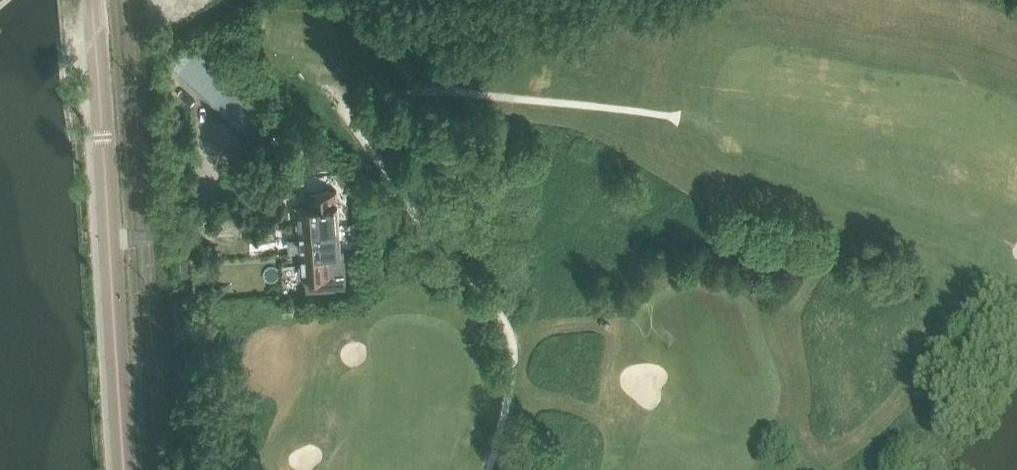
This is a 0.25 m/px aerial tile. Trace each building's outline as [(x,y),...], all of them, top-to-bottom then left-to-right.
[(194,52),(179,69),(214,101),(229,85),(211,68),(194,52)] [(223,56),(211,68),(229,85),(240,72),(223,56)] [(229,85),(214,101),(216,103),(226,112),(241,96),(229,85)] [(241,96),(226,112),(258,142),(262,145),(277,129),(241,96)] [(284,128),(263,151),(272,159),(293,136),(284,128)] [(299,228),(328,226),(340,225),(337,189),(308,191),(309,203),(298,204),(299,228)] [(241,201),(225,202),(225,216),(241,215),(241,201)] [(328,226),(299,228),(300,235),(301,252),(341,249),(340,225),(328,226)] [(341,249),(301,252),(302,257),(303,276),(331,274),(331,263),(342,262),(341,249)] [(190,258),(180,259),(180,271),(191,270),(190,258)]
